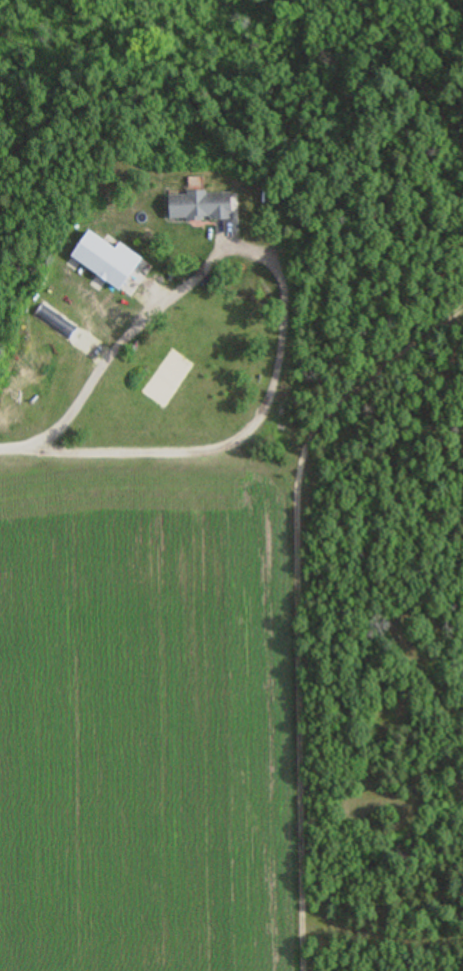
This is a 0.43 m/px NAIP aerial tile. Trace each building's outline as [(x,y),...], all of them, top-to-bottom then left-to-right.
[(234,220),(234,192),(171,193),(172,221),(234,220)]
